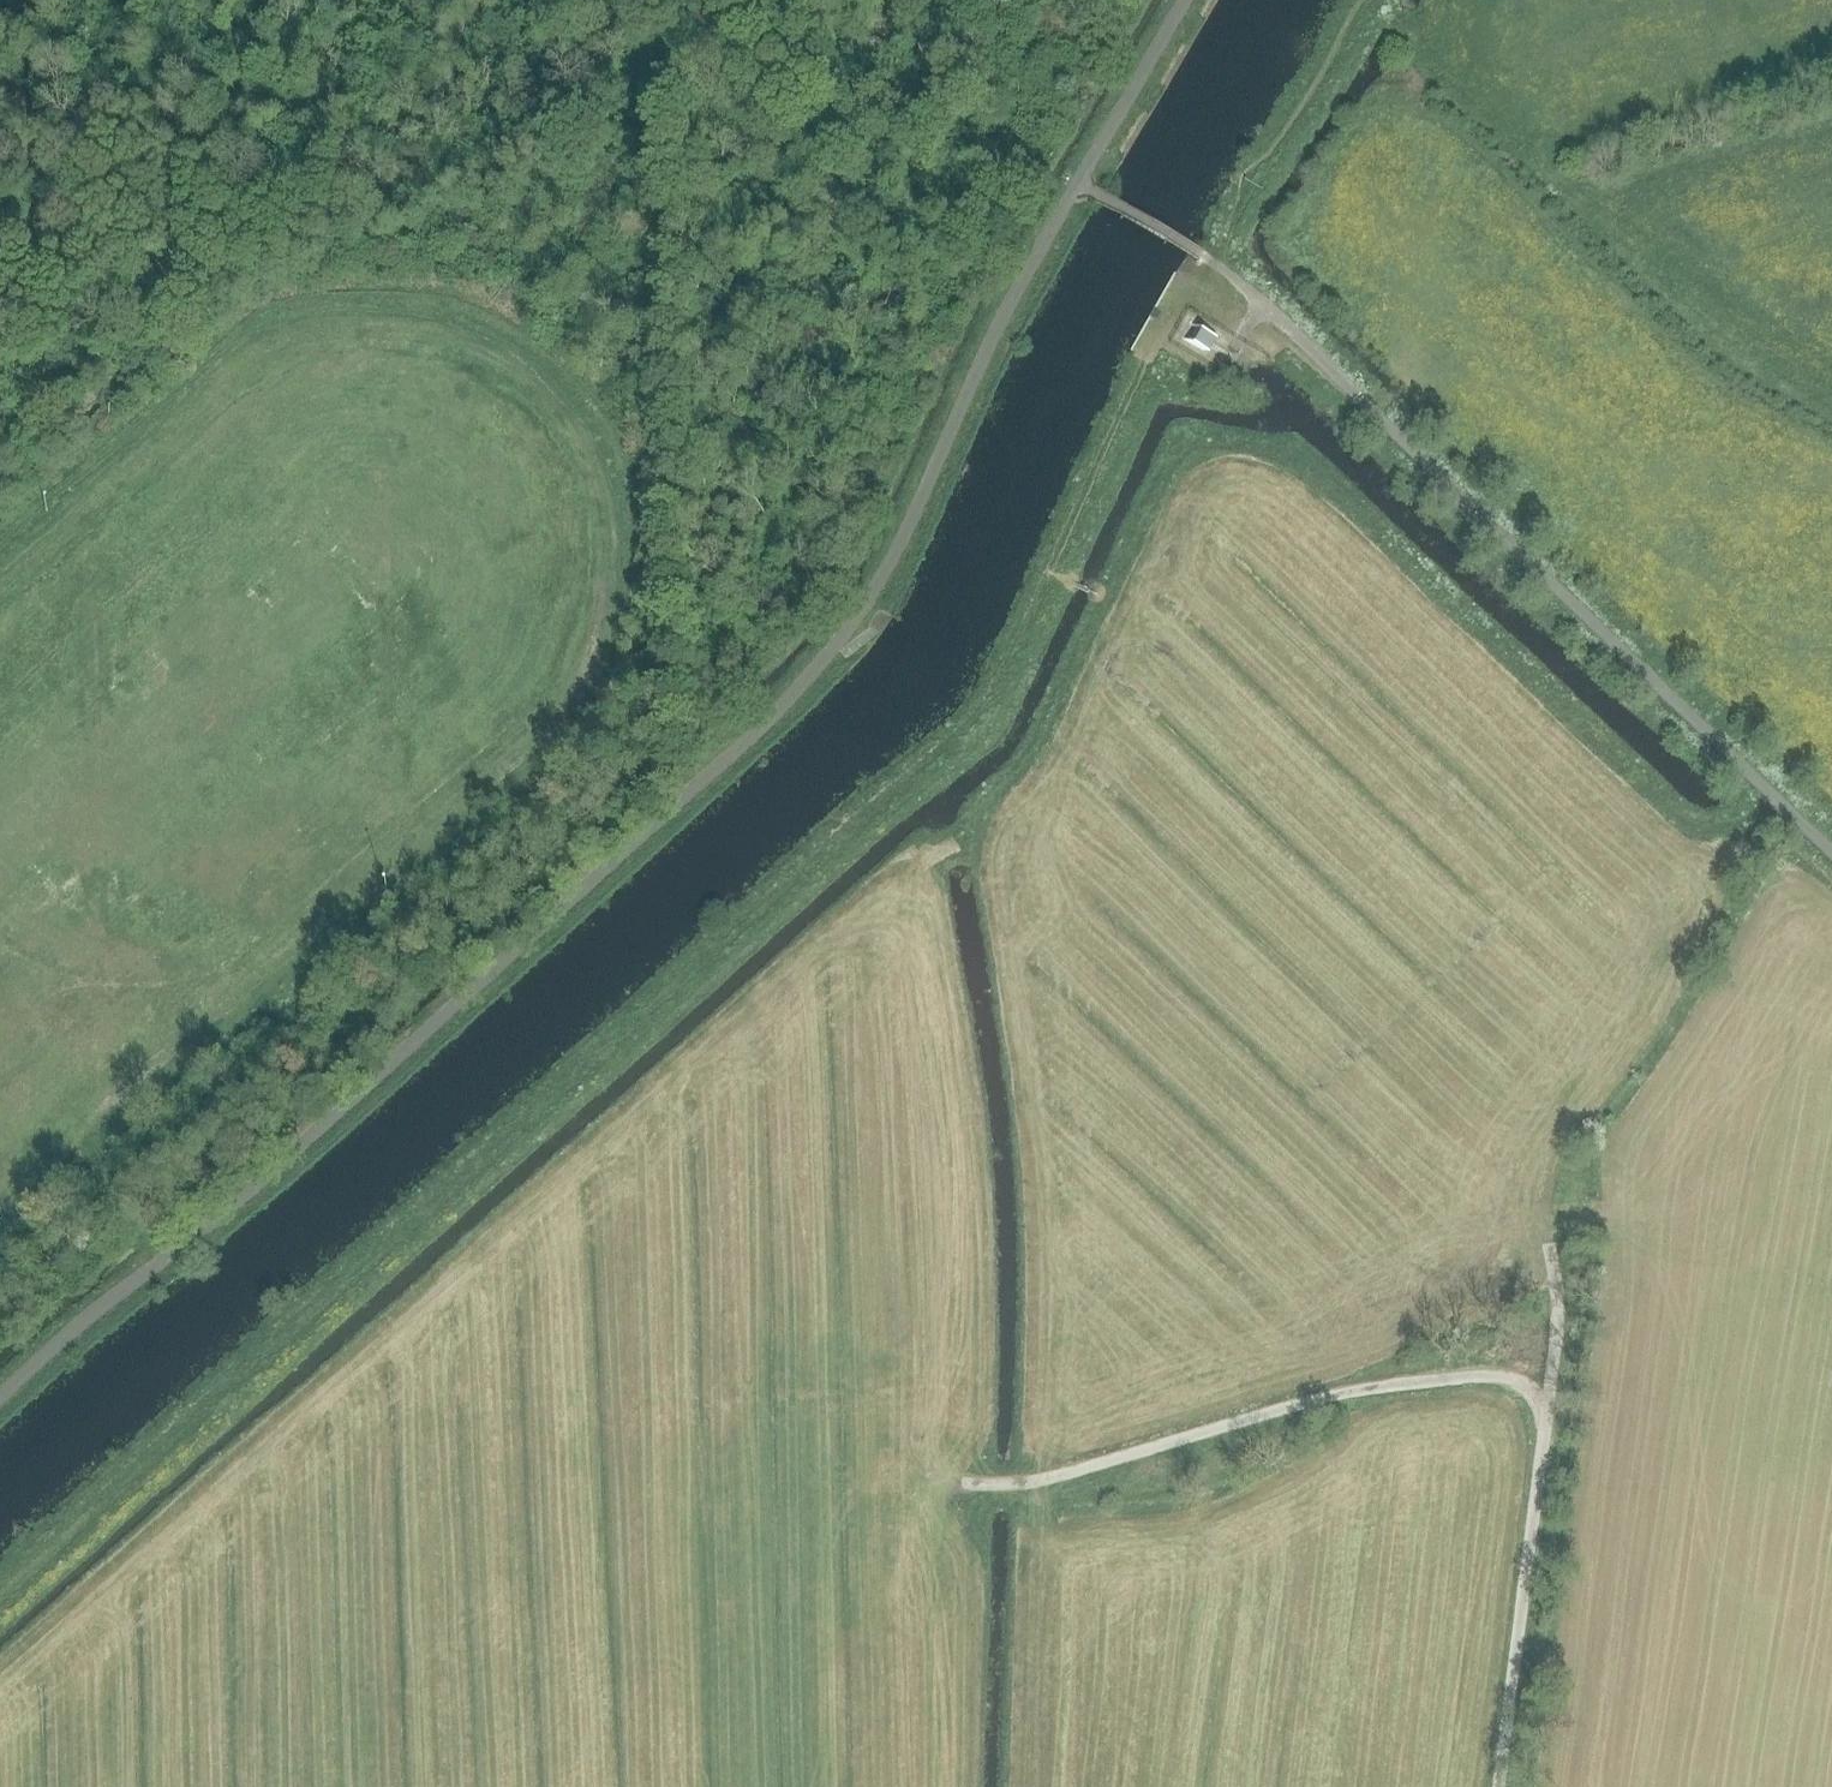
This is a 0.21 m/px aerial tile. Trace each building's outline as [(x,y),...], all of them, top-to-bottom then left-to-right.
[(1201,329),(1192,344),(1209,354),(1218,339),(1201,329)]
